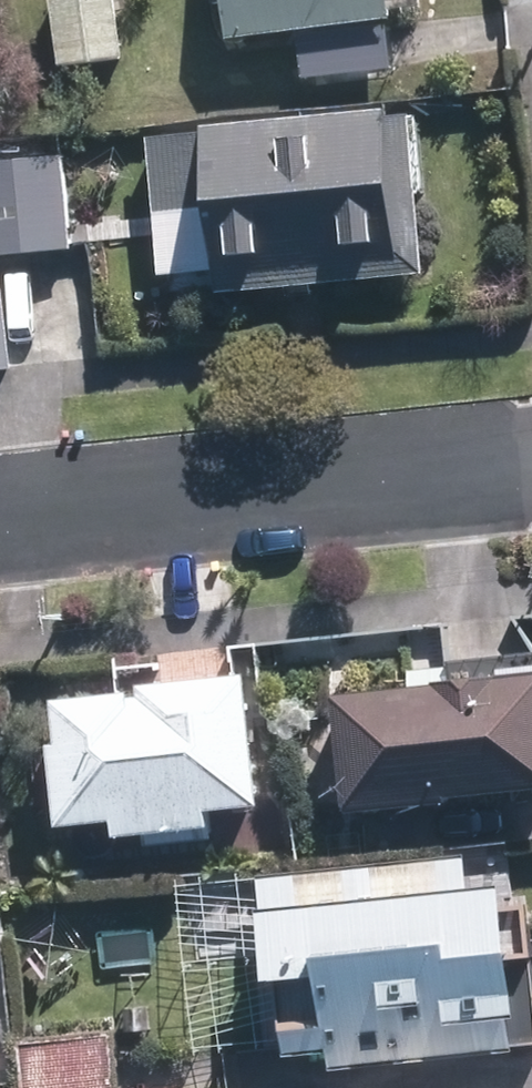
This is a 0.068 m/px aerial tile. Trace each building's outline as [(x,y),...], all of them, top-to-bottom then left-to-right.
[(113,0),(52,0),(57,61),(119,56),(113,0)] [(224,33),(389,15),(388,7),(418,4),(417,0),(220,0),(224,33)] [(389,21),(304,30),(310,84),(394,74),(389,21)] [(425,270),(411,110),(386,113),(386,108),(206,123),(206,130),(152,135),(158,209),(210,204),(218,288),(425,270)] [(72,244),(65,152),(0,157),(0,250),(72,244)] [(8,363),(0,282),(0,363),(8,363)] [(450,659),(451,676),(448,676),(447,666),(413,670),(414,687),(336,695),(347,810),(452,799),(451,791),(531,783),(531,652),(450,659)] [(248,667),(145,677),(146,683),(58,692),(62,736),(53,738),(61,816),(117,811),(120,829),(145,826),(146,839),(215,832),(211,798),(260,794),(248,667)] [(466,853),(325,867),(328,907),(317,906),(322,959),(274,963),(283,1055),(331,1051),(332,1061),(468,1049),(464,1019),(517,1013),(515,992),(531,991),(531,948),(510,949),(504,877),(469,881),(466,853)] [(212,1044),(151,1049),(138,1036),(119,1037),(116,1023),(38,1031),(44,1087),(217,1087),(212,1044)]
